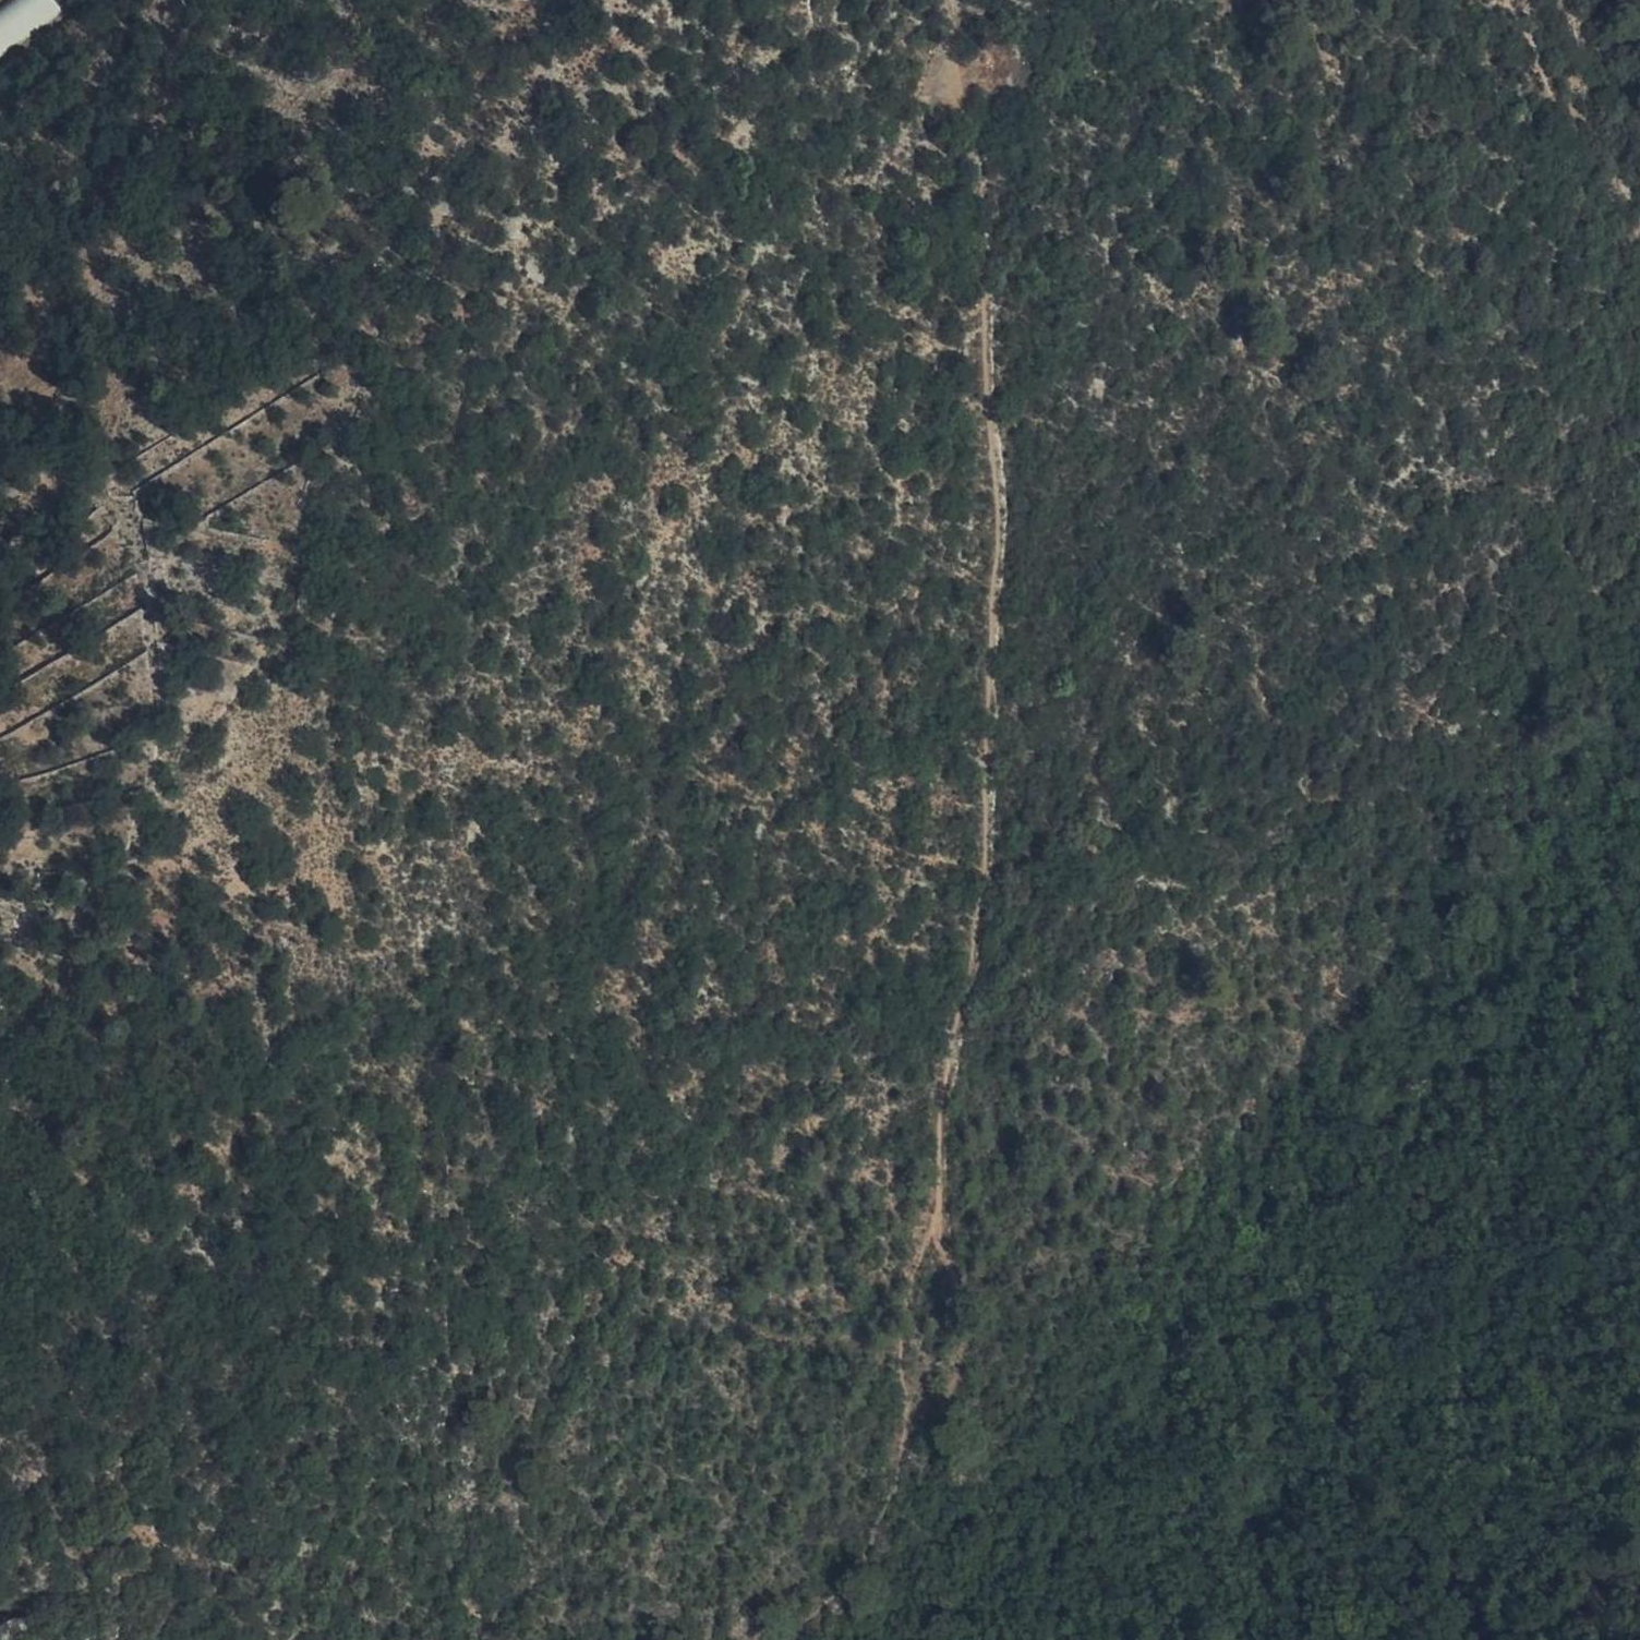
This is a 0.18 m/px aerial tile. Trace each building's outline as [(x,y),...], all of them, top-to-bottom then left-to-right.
[(0,9),(0,57),(63,13),(54,0),(13,0),(0,9)]
